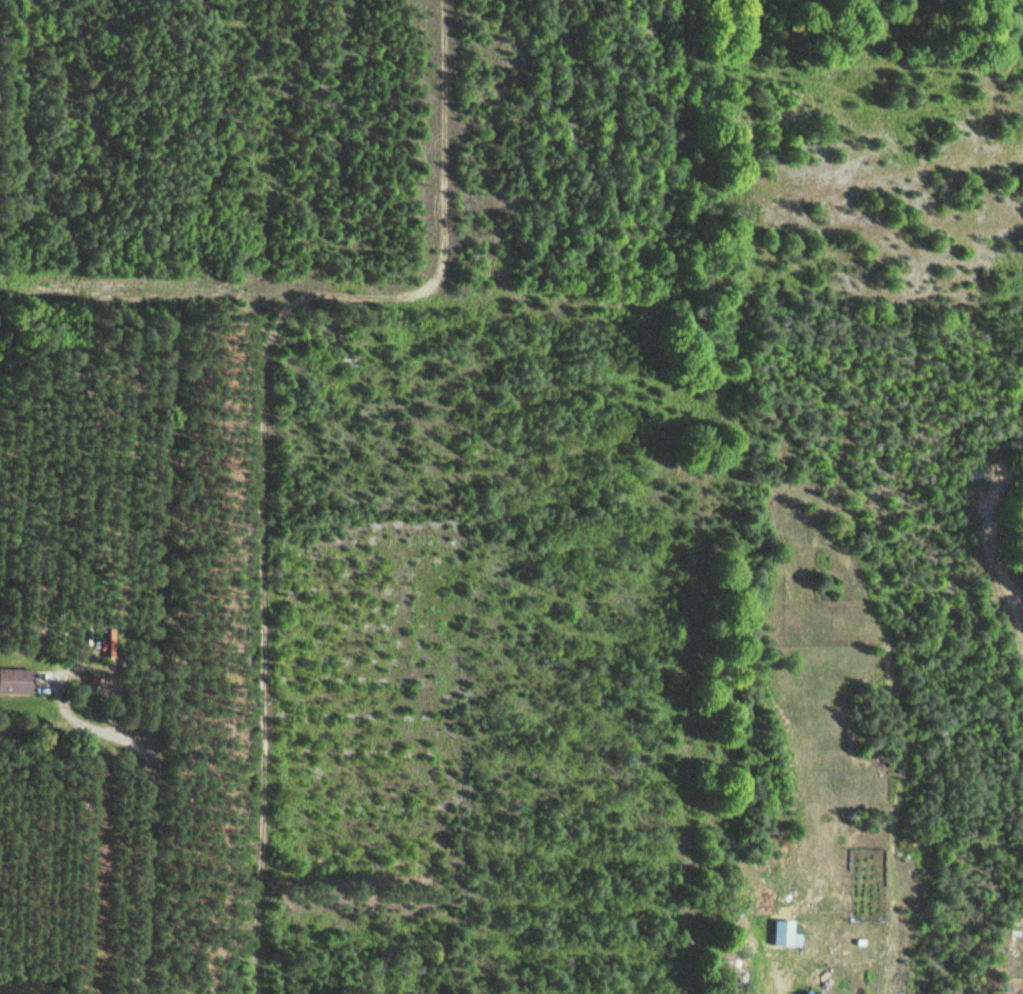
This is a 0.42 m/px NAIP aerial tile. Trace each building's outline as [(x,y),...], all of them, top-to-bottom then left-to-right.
[(29,668),(0,668),(0,692),(29,692),(29,668)]
